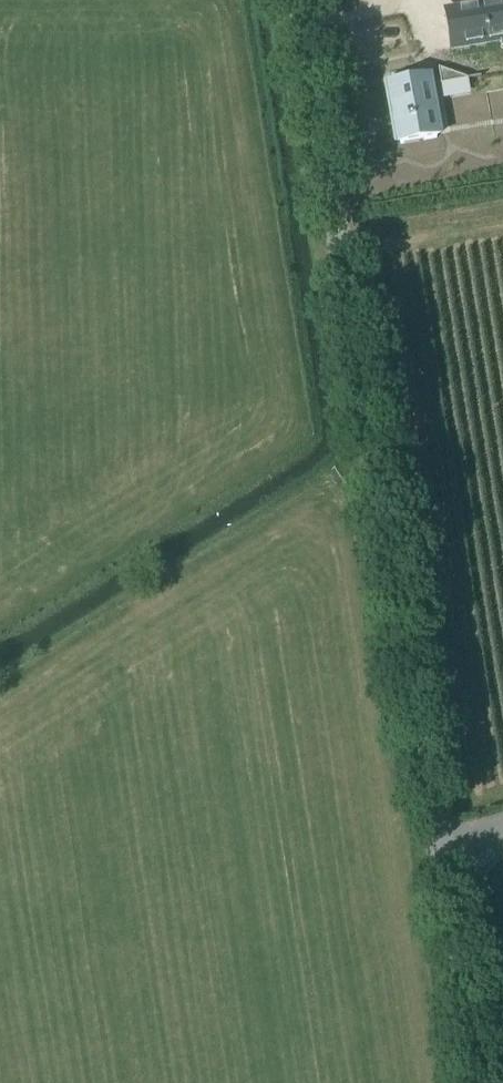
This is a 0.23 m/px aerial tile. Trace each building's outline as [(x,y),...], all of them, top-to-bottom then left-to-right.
[(445,11),(451,50),(502,42),(502,2),(445,11)] [(437,68),(439,85),(468,81),(437,68)] [(399,143),(435,137),(424,75),(389,81),(399,143)] [(487,852),(474,863),(479,869),(492,859),(487,852)]
